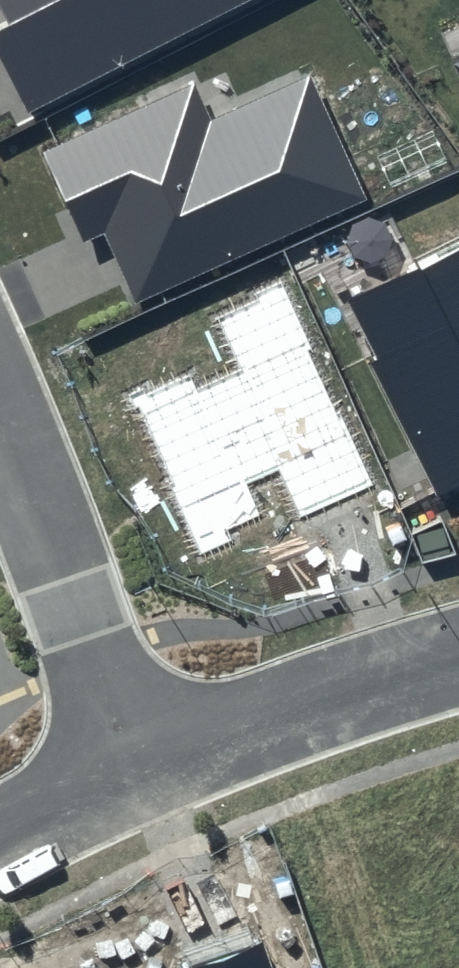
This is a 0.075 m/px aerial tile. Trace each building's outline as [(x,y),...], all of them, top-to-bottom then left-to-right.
[(9,24),(0,28),(0,54),(30,113),(251,0),(0,0),(0,6),(9,24)] [(195,83),(43,152),(84,242),(105,232),(137,301),(364,198),(309,76),(212,120),(195,83)] [(349,300),(380,361),(373,365),(439,497),(458,487),(458,245),(349,300)] [(191,371),(130,398),(200,552),(229,539),(224,529),(257,514),(243,484),(279,468),(301,516),(371,484),(279,284),(213,314),(238,368),(198,387),(191,371)] [(262,938),(178,967),(272,967),(262,938)]
